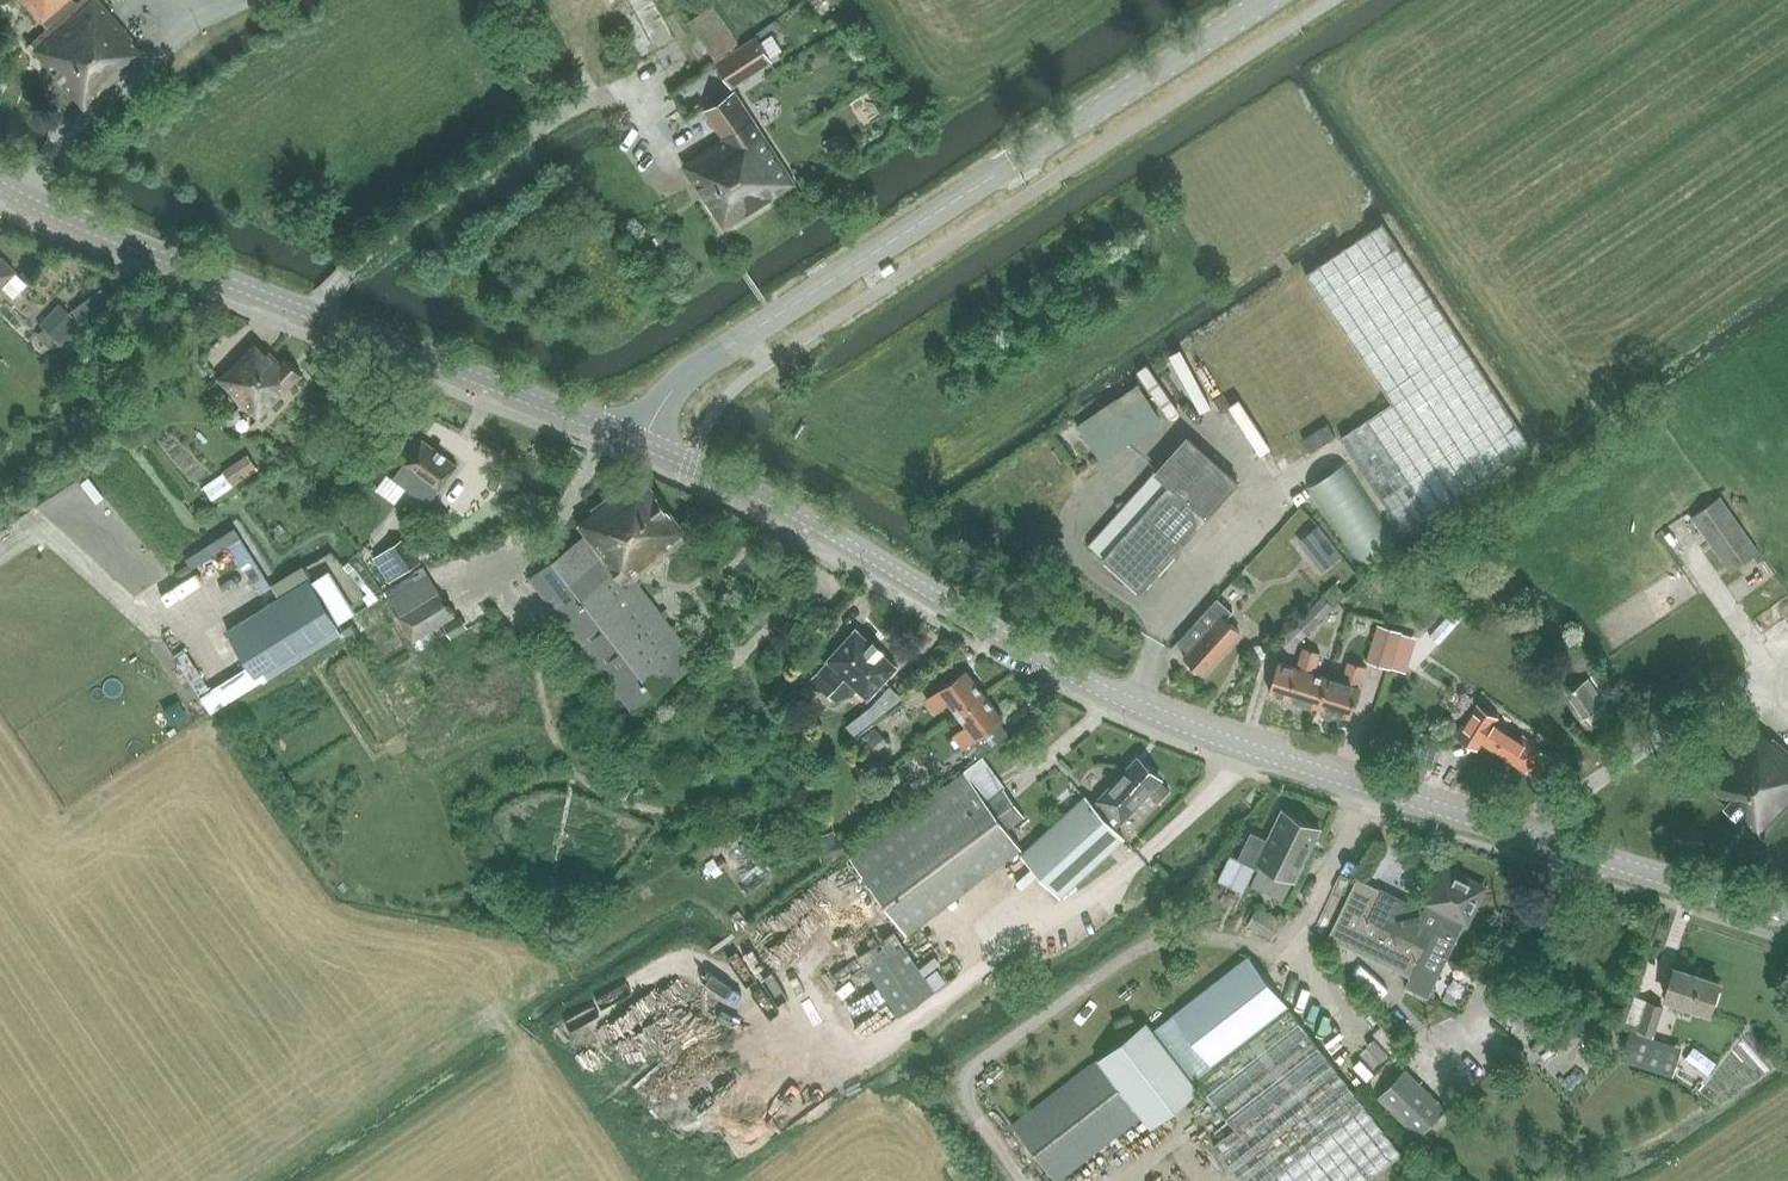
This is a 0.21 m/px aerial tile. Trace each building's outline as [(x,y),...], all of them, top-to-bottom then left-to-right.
[(69,0),(21,0),(42,24),(69,0)] [(84,108),(142,54),(129,40),(133,37),(100,0),(77,0),(27,45),(84,108)] [(716,60),(738,46),(713,6),(690,20),(716,60)] [(738,46),(716,60),(732,87),(774,60),(757,34),(738,46)] [(720,141),(715,143),(728,163),(730,162),(739,176),(752,167),(773,200),(796,184),(794,179),(736,90),(702,111),(720,141)] [(728,163),(715,143),(681,164),(694,183),(695,182),(699,188),(697,190),(726,231),(773,200),(752,167),(739,176),(730,162),(728,163)] [(1394,404),(1341,437),(1405,530),(1531,446),(1531,445),(1383,221),(1305,273),(1394,404)] [(15,270),(0,256),(0,286),(15,270)] [(56,302),(38,323),(57,339),(85,305),(91,310),(107,291),(94,280),(67,312),(56,302)] [(260,419),(303,375),(287,358),(282,363),(271,352),(268,355),(255,343),(219,379),(260,419)] [(1311,446),(1333,430),(1326,419),(1304,435),(1311,446)] [(1141,591),(1239,483),(1188,437),(1156,473),(1171,486),(1105,559),(1141,591)] [(429,505),(459,465),(423,438),(393,478),(429,505)] [(247,450),(223,463),(232,480),(256,467),(247,450)] [(221,466),(197,483),(207,498),(232,481),(221,466)] [(634,713),(701,661),(636,579),(691,537),(640,472),(579,520),(581,523),(577,526),(584,535),(529,579),(634,713)] [(1376,540),(1365,520),(1353,526),(1335,493),(1325,498),(1353,552),(1376,540)] [(1721,497),(1691,517),(1730,571),(1759,551),(1721,497)] [(1319,524),(1298,540),(1322,571),(1343,554),(1319,524)] [(246,536),(231,542),(249,586),(264,579),(246,536)] [(374,557),(391,582),(422,561),(405,536),(374,557)] [(387,591),(400,611),(395,614),(412,643),(456,617),(439,588),(427,567),(387,591)] [(1686,568),(1611,617),(1623,636),(1698,587),(1686,568)] [(256,677),(339,625),(309,578),(227,630),(256,677)] [(1336,584),(1276,639),(1290,651),(1334,608),(1345,594),(1336,584)] [(1240,632),(1219,615),(1225,608),(1214,599),(1177,642),(1188,651),(1183,656),(1203,674),(1240,632)] [(1574,620),(1560,628),(1568,640),(1582,632),(1574,620)] [(1390,668),(1401,631),(1378,624),(1367,661),(1390,668)] [(868,699),(899,666),(856,626),(825,660),(826,661),(810,679),(828,695),(835,701),(852,695),(857,689),(868,699)] [(185,644),(172,650),(190,690),(203,684),(185,644)] [(1320,708),(1329,676),(1315,671),(1321,652),(1303,647),(1297,666),(1280,661),(1269,692),(1320,708)] [(1342,680),(1329,676),(1320,708),(1322,708),(1321,712),(1323,716),(1331,719),(1335,716),(1336,713),(1351,718),(1361,685),(1360,685),(1365,666),(1348,661),(1342,680)] [(949,704),(957,714),(986,692),(968,667),(924,700),(935,714),(949,704)] [(182,676),(170,683),(183,708),(196,701),(182,676)] [(1593,725),(1610,713),(1604,702),(1588,678),(1567,693),(1583,719),(1587,716),(1593,725)] [(1004,717),(986,692),(957,714),(966,725),(952,736),(962,748),(963,747),(1002,718),(1004,717)] [(1552,758),(1495,721),(1497,718),(1476,704),(1457,734),(1478,748),(1482,742),(1525,770),(1530,764),(1543,772),(1552,758)] [(1002,718),(963,747),(973,760),(1012,730),(1002,718)] [(1756,726),(1703,783),(1763,837),(1787,811),(1787,751),(1756,726)] [(1136,756),(1093,804),(1085,796),(1022,854),(1061,896),(1124,838),(1116,829),(1121,823),(1149,794),(1159,803),(1171,790),(1161,781),(1162,780),(1136,756)] [(894,931),(824,981),(866,1040),(979,959),(940,907),(1022,847),(1009,829),(1025,816),(1003,788),(1006,786),(997,774),(978,788),(965,771),(849,858),(907,935),(900,940),(894,931)] [(1259,863),(1295,880),(1320,829),(1282,810),(1267,839),(1252,832),(1240,857),(1257,866),(1259,863)] [(1356,877),(1327,936),(1429,986),(1437,970),(1417,960),(1432,929),(1455,940),(1464,921),(1466,922),(1483,886),(1442,866),(1425,902),(1427,903),(1423,910),(1356,877)] [(1173,1014),(1156,1028),(1235,1128),(1214,1144),(1243,1180),(1369,1180),(1401,1156),(1249,956),(1173,1014)] [(1665,996),(1708,1011),(1718,981),(1674,967),(1665,996)] [(1623,1018),(1635,1022),(1645,996),(1633,991),(1623,1018)] [(1671,1074),(1675,1060),(1680,1045),(1652,1036),(1662,1005),(1646,1000),(1636,1032),(1631,1030),(1622,1058),(1671,1074)] [(1487,1021),(1500,1035),(1523,1015),(1510,1001),(1487,1021)] [(1013,1123),(1056,1180),(1058,1180),(1143,1117),(1152,1128),(1200,1091),(1147,1021),(1013,1123)] [(1706,1071),(1714,1055),(1688,1043),(1681,1059),(1706,1071)] [(1404,1068),(1377,1095),(1418,1136),(1445,1109),(1404,1068)]
